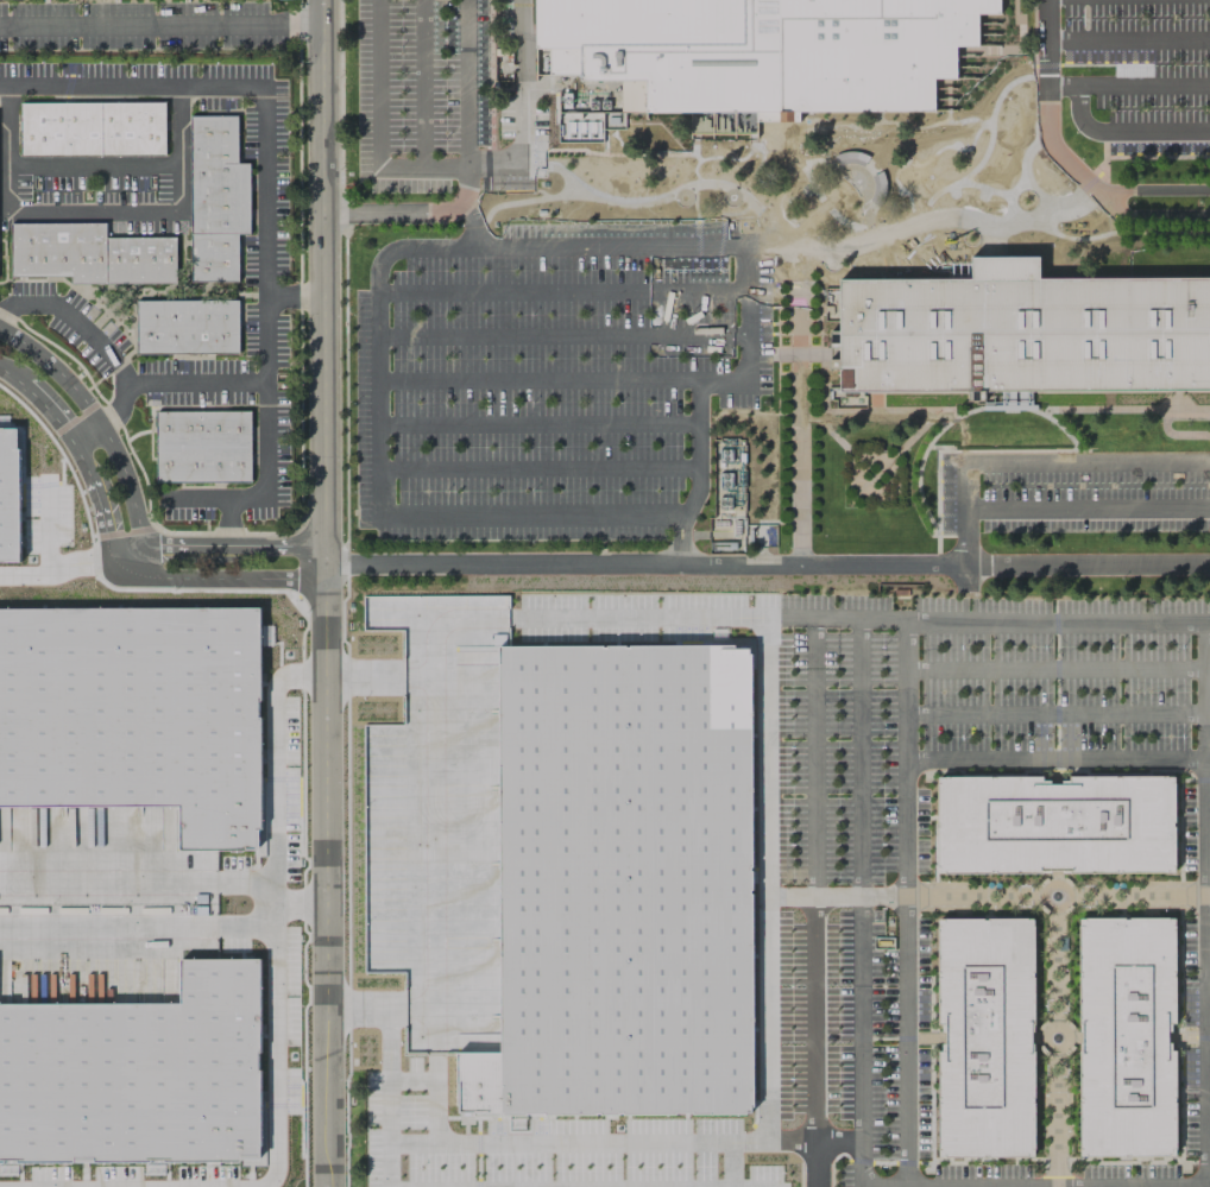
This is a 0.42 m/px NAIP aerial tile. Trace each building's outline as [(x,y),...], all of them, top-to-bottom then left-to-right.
[(535,48),(548,48),(548,75),(579,74),(579,81),(619,81),(619,113),(688,113),(688,134),(693,134),(751,134),(756,134),(756,121),(765,121),(798,121),(798,112),(933,112),(933,78),(947,78),(954,78),(954,51),(954,46),(976,46),(976,14),(998,13),(998,0),(534,0),(535,48)] [(20,102),(164,102),(164,156),(20,156),(20,102)] [(190,282),(238,280),(237,234),(248,234),(248,163),(237,163),(237,115),(189,115),(190,282)] [(10,223),(105,222),(105,238),(175,238),(176,283),(70,284),(70,276),(11,277),(10,223)] [(839,392),(966,392),(966,400),(983,400),(983,403),(1008,403),(1027,403),(1031,400),(1031,391),(1176,391),(1209,391),(1209,278),(1038,278),(1038,257),(991,257),(970,257),(970,279),(838,279),(839,392)] [(824,289),(825,320),(839,320),(837,288),(824,289)] [(134,301),(237,301),(238,353),(136,353),(134,301)] [(155,411),(250,411),(250,481),(155,482),(155,411)] [(20,548),(0,548),(0,417),(12,417),(12,437),(20,437),(20,548)] [(182,793),(0,795),(0,599),(260,598),(261,815),(257,815),(257,835),(182,835),(182,793)] [(500,633),(751,632),(755,1100),(461,1101),(460,1040),(503,1040),(500,633)] [(934,776),(934,872),(1172,872),(1172,776),(934,776)] [(1076,916),(1077,1156),(1174,1156),(1173,916),(1076,916)] [(934,918),(935,1157),(1032,1156),(1031,917),(934,918)] [(263,1148),(0,1150),(0,993),(184,992),(184,948),(261,948),(263,1148)]
